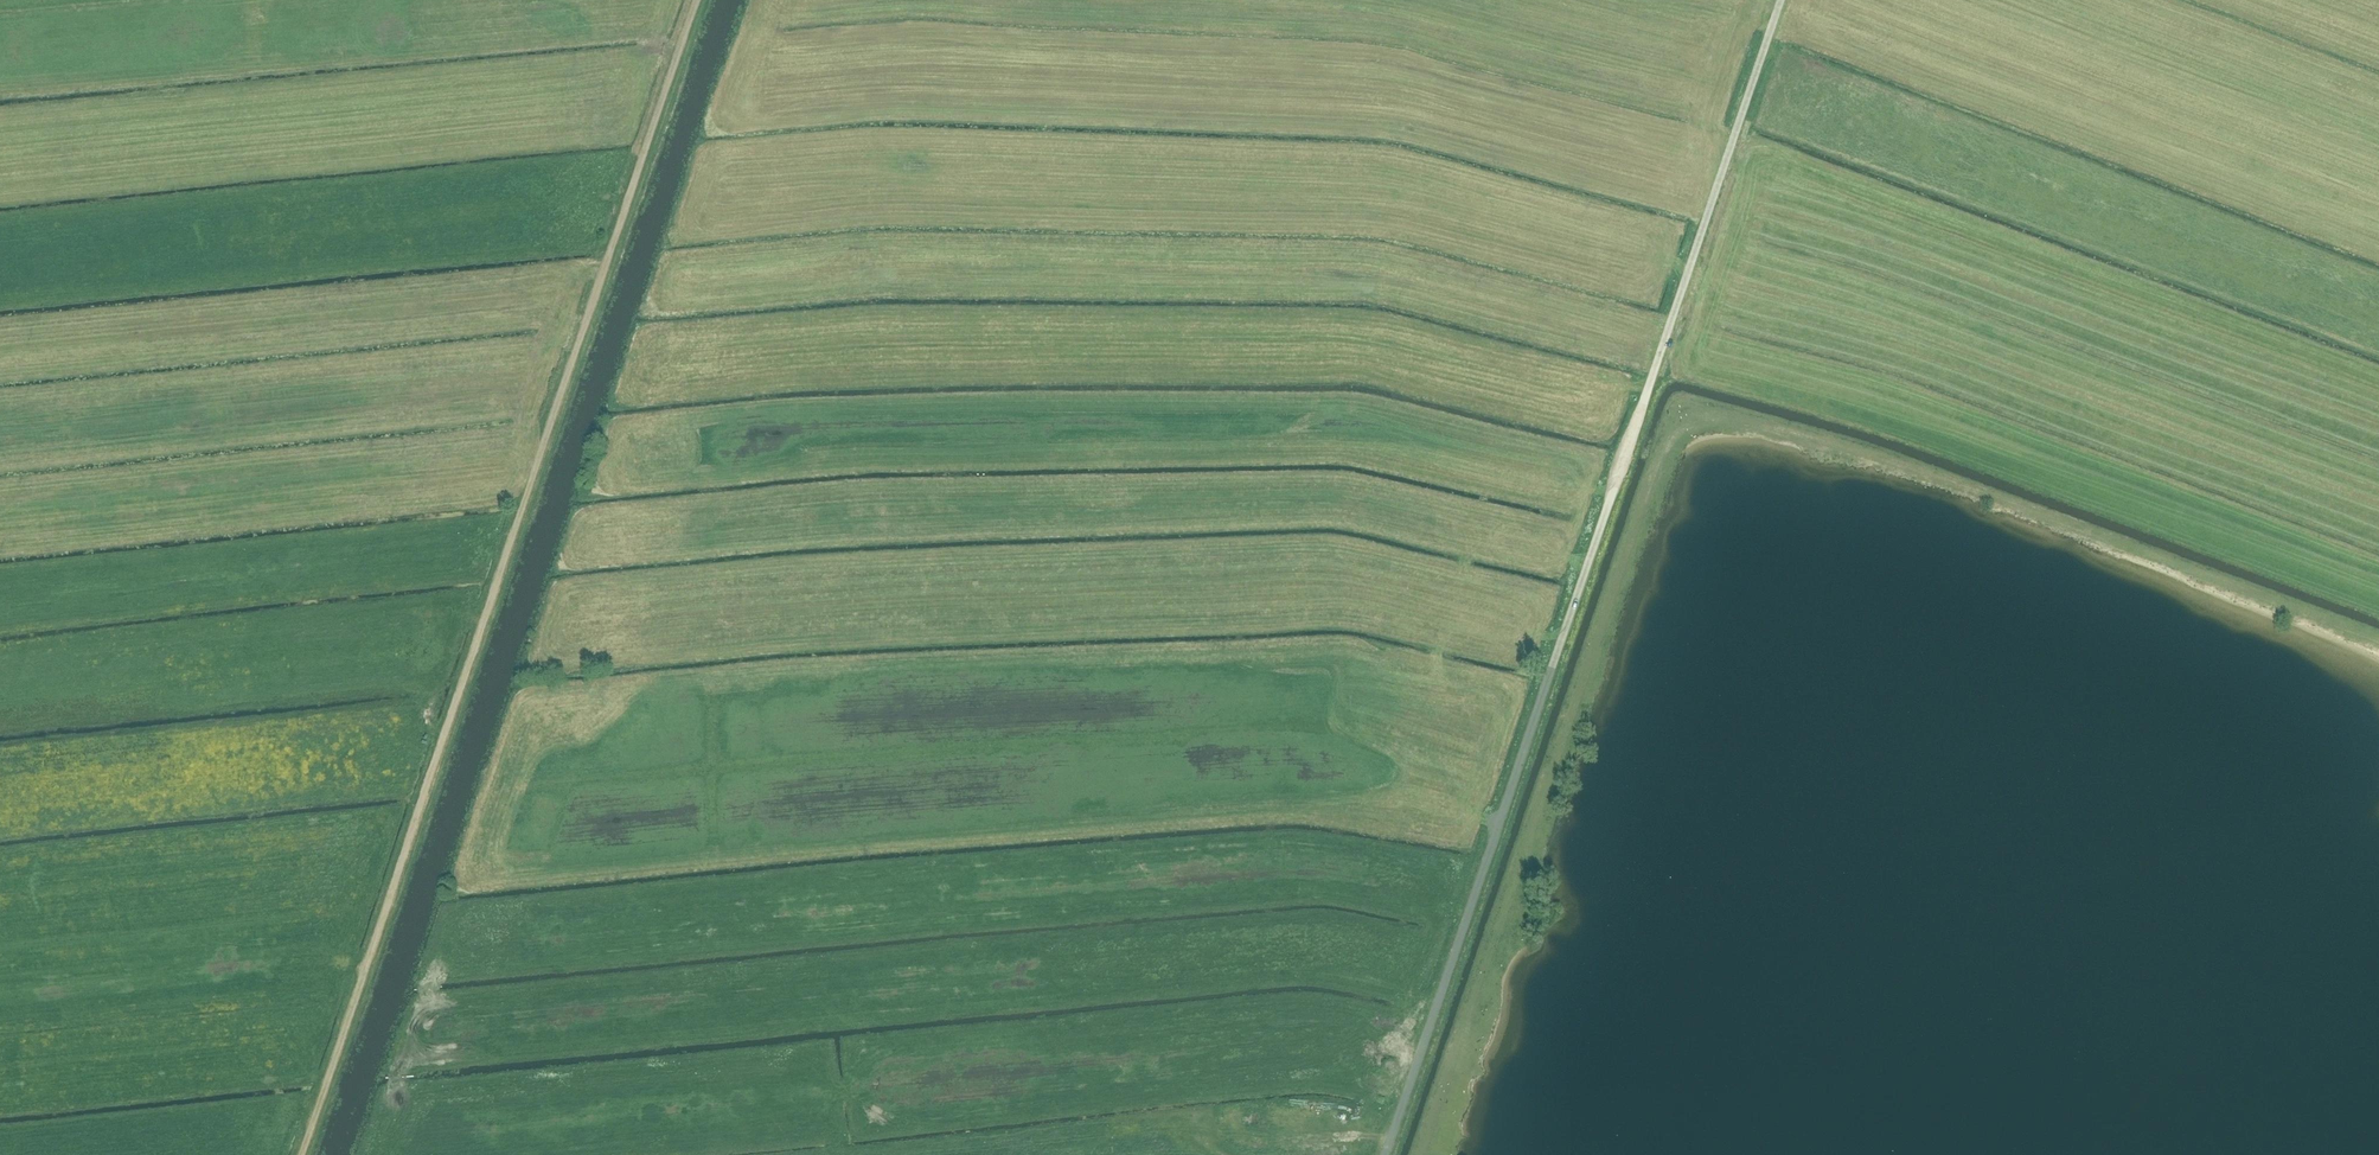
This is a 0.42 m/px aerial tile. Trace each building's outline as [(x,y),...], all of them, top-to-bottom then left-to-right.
[(1252,1113),(1240,1113),(1241,1130),(1253,1129),(1252,1113)]
